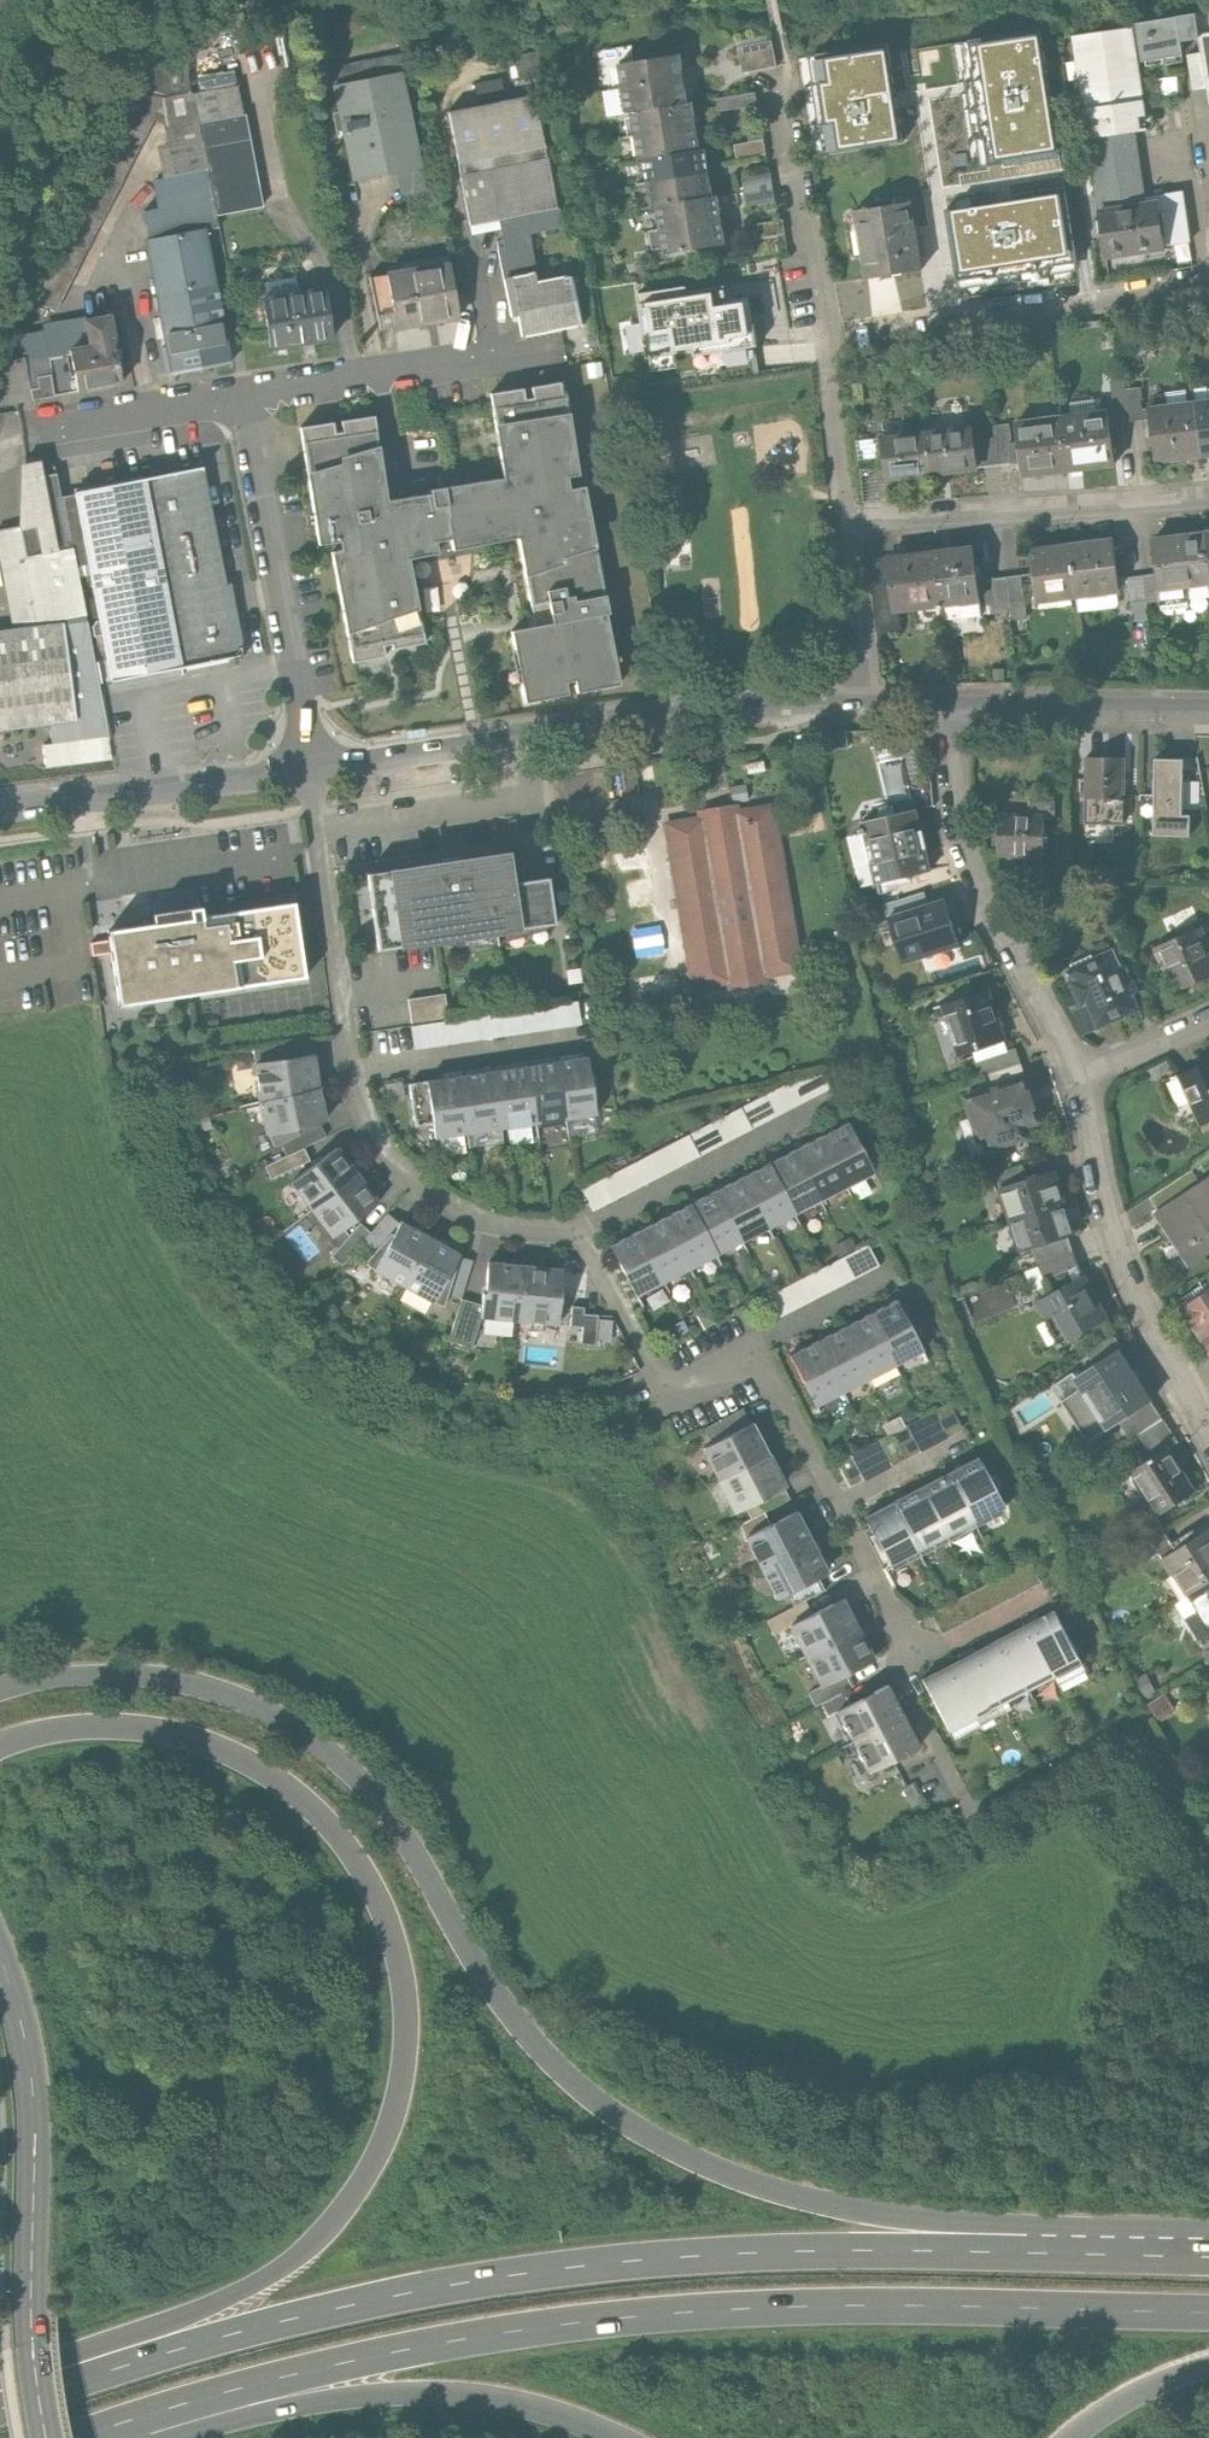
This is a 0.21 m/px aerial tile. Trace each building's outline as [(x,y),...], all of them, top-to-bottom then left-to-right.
[(1137,28),(1142,59),(1142,62),(1183,56),(1180,42),(1199,39),(1198,37),(1200,36),(1199,35),(1208,33),(1208,13),(1137,24),(1137,28)] [(1042,28),(968,39),(972,68),(970,68),(972,85),(981,141),(984,140),(988,167),(1062,156),(1042,28)] [(1142,59),(1137,28),(1073,38),(1076,56),(1079,80),(1089,139),(1129,133),(1147,130),(1142,101),(1151,99),(1149,89),(1141,90),(1136,59),(1142,59)] [(1199,35),(1200,36),(1202,53),(1208,89),(1208,95),(1208,33),(1199,35)] [(771,41),(737,48),(743,73),(776,67),(771,41)] [(823,154),(902,142),(895,95),(887,43),(807,55),(823,154)] [(92,175),(28,297),(56,311),(157,116),(165,114),(163,99),(187,97),(189,53),(141,55),(92,175)] [(536,53),(509,58),(514,83),(541,78),(536,53)] [(1202,53),(1188,55),(1194,92),(1208,89),(1202,53)] [(332,70),(335,86),(400,73),(418,69),(415,54),(332,70)] [(679,55),(618,65),(622,89),(604,92),(608,116),(631,112),(687,103),(679,55)] [(143,211),(150,240),(204,230),(219,227),(216,214),(230,211),(262,205),(244,115),(243,115),(234,71),(213,75),(213,90),(192,94),(193,97),(187,97),(163,99),(165,114),(172,145),(162,147),(168,177),(155,180),(160,208),(143,211)] [(335,86),(333,86),(353,181),(395,173),(420,168),(400,73),(335,86)] [(755,93),(729,96),(731,110),(757,106),(755,93)] [(534,97),(447,114),(460,180),(547,163),(534,97)] [(692,102),(687,103),(631,112),(639,160),(643,159),(700,150),(692,102)] [(761,126),(746,129),(748,143),(735,146),(737,160),(766,155),(761,126)] [(1129,133),(1089,139),(1100,213),(1141,206),(1136,171),(1129,133)] [(704,150),(700,150),(643,159),(651,207),(656,206),(712,197),(704,150)] [(550,163),(547,163),(460,180),(459,181),(468,227),(499,221),(500,231),(504,250),(499,251),(505,282),(537,276),(529,234),(562,228),(550,163)] [(420,168),(395,173),(400,196),(424,191),(420,168)] [(770,174),(742,178),(746,207),(775,202),(770,174)] [(1141,206),(1100,213),(1099,213),(1100,220),(1093,221),(1095,236),(1102,235),(1105,257),(1164,247),(1164,245),(1189,241),(1182,192),(1146,199),(1147,206),(1141,206)] [(946,212),(957,281),(982,277),(983,283),(1049,272),(1049,269),(1076,264),(1068,210),(1065,193),(1009,202),(946,212)] [(717,196),(712,197),(656,206),(663,254),(724,244),(717,196)] [(891,205),(856,211),(867,279),(922,270),(911,202),(891,205)] [(499,221),(468,227),(469,237),(500,231),(499,221)] [(785,235),(782,221),(752,225),(754,240),(785,235)] [(166,375),(231,363),(204,230),(150,240),(145,241),(164,336),(168,335),(171,347),(161,349),(166,375)] [(785,235),(754,240),(756,257),(787,251),(785,235)] [(400,264),(402,272),(448,264),(447,256),(400,264)] [(397,328),(458,317),(448,264),(402,272),(370,278),(374,304),(392,301),(397,328)] [(537,276),(505,282),(512,318),(518,317),(522,338),(582,325),(573,278),(539,285),(537,276)] [(293,278),(264,282),(267,299),(300,294),(297,285),(293,278)] [(677,354),(676,351),(692,349),(693,357),(756,347),(753,325),(751,325),(747,298),(726,302),(725,294),(723,287),(687,293),(686,287),(637,294),(647,358),(677,354)] [(267,299),(264,300),(271,348),(332,339),(324,291),(300,294),(267,299)] [(392,301),(374,304),(379,331),(397,328),(392,301)] [(20,335),(25,360),(32,400),(54,396),(77,392),(69,351),(79,349),(75,323),(86,321),(86,317),(41,324),(42,331),(20,335)] [(86,321),(75,323),(79,349),(69,351),(77,392),(122,383),(109,317),(86,321)] [(16,403),(32,400),(25,360),(0,365),(0,406),(16,403)] [(1111,380),(1114,410),(1129,409),(1127,389),(1126,378),(1111,380)] [(333,423),(300,428),(318,545),(340,542),(342,551),(331,553),(353,663),(386,657),(384,647),(392,645),(392,650),(425,644),(409,559),(438,554),(436,542),(443,541),(451,539),(453,551),(518,538),(535,627),(511,632),(525,704),(568,695),(566,683),(574,681),(577,693),(620,685),(606,615),(609,614),(584,487),(568,490),(567,477),(578,475),(564,382),(531,388),(533,398),(524,399),(523,389),(490,394),(503,479),(430,490),(430,495),(387,501),(374,416),(341,421),(343,432),(334,434),(333,423)] [(1141,388),(1127,389),(1129,409),(1130,420),(1151,418),(1150,411),(1150,408),(1143,408),(1141,388)] [(1200,460),(1208,459),(1208,405),(1194,407),(1200,460)] [(1200,460),(1194,407),(1150,411),(1151,418),(1156,464),(1200,460)] [(1109,410),(1066,414),(1073,475),(1116,470),(1109,410)] [(1013,420),(1015,441),(1018,466),(1019,480),(1073,475),(1066,414),(1013,420)] [(1015,441),(1008,442),(1006,422),(988,423),(990,437),(972,439),(974,465),(995,463),(1008,461),(1009,467),(1018,466),(1015,441)] [(971,430),(926,434),(931,478),(975,473),(974,465),(972,439),(971,430)] [(926,434),(879,439),(884,483),(931,478),(926,434)] [(60,495),(54,469),(37,458),(24,460),(24,464),(22,465),(20,506),(19,523),(20,527),(0,531),(0,556),(14,630),(0,632),(0,731),(49,724),(52,744),(43,745),(46,768),(112,759),(99,690),(70,543),(70,542),(69,542),(60,495)] [(86,540),(112,681),(183,668),(209,663),(240,657),(204,467),(76,491),(76,492),(60,495),(69,542),(70,542),(70,543),(86,540)] [(1147,542),(1152,582),(1153,592),(1208,586),(1208,585),(1203,536),(1147,542)] [(973,543),(932,548),(938,601),(979,596),(978,581),(973,543)] [(1070,549),(1076,601),(1117,596),(1127,595),(1125,585),(1116,586),(1111,544),(1070,549)] [(932,548),(885,553),(886,560),(891,606),(896,605),(938,601),(932,548)] [(1032,606),(1076,601),(1070,549),(1026,554),(1032,606)] [(886,560),(868,562),(876,633),(899,630),(896,605),(891,606),(886,560)] [(1021,577),(1005,578),(1009,614),(1010,621),(1026,620),(1021,577)] [(1009,614),(1005,578),(978,581),(979,596),(980,606),(991,605),(992,616),(1009,614)] [(1152,582),(1125,585),(1127,595),(1130,627),(1157,624),(1153,592),(1152,582)] [(845,735),(825,736),(826,751),(846,749),(845,735)] [(1087,781),(1087,755),(1073,755),(1073,781),(1087,781)] [(1127,755),(1087,755),(1087,781),(1086,822),(1126,822),(1127,755)] [(1183,818),(1183,782),(1196,782),(1197,760),(1184,760),(1155,759),(1155,795),(1154,813),(1154,836),(1190,837),(1190,818),(1183,818)] [(1155,795),(1140,795),(1140,812),(1154,813),(1155,795)] [(772,807),(736,813),(735,807),(727,808),(699,813),(700,820),(666,825),(694,988),(728,982),(729,989),(767,982),(765,975),(800,970),(772,807)] [(917,809),(862,821),(863,828),(859,829),(860,832),(864,831),(871,863),(875,862),(880,882),(931,871),(917,809)] [(1000,816),(999,855),(1044,856),(1045,817),(1000,816)] [(520,930),(513,884),(509,853),(367,875),(379,951),(520,930)] [(513,884),(520,930),(555,925),(549,878),(513,884)] [(924,893),(883,906),(886,914),(894,911),(896,917),(928,906),(924,893)] [(896,917),(890,919),(905,963),(959,945),(944,901),(928,906),(896,917)] [(154,924),(108,931),(120,1006),(306,978),(295,903),(202,917),(201,908),(153,915),(154,924)] [(1159,945),(1178,989),(1208,976),(1208,949),(1200,927),(1159,945)] [(655,929),(634,933),(638,956),(660,952),(655,929)] [(1113,948),(1073,968),(1077,978),(1072,981),(1083,1004),(1073,1008),(1085,1033),(1100,1026),(1141,1007),(1113,948)] [(795,1003),(809,1001),(807,986),(792,989),(795,1003)] [(961,1053),(975,1049),(978,1060),(1008,1050),(1005,1039),(989,989),(945,1004),(961,1053)] [(408,1000),(412,1026),(448,1021),(444,995),(408,1000)] [(412,1026),(416,1050),(581,1025),(577,1002),(448,1021),(412,1026)] [(253,1050),(255,1065),(286,1061),(284,1045),(253,1050)] [(1008,1050),(978,1060),(983,1075),(992,1073),(1021,1063),(1016,1048),(1008,1050)] [(286,1061),(255,1065),(260,1103),(317,1089),(312,1057),(286,1061)] [(587,1058),(557,1063),(566,1120),(596,1115),(593,1098),(597,1098),(593,1075),(590,1076),(587,1058)] [(1180,1074),(1182,1077),(1192,1100),(1202,1123),(1208,1120),(1208,1061),(1180,1074)] [(536,1124),(566,1120),(557,1063),(528,1067),(536,1124)] [(1021,1063),(992,1073),(996,1086),(1025,1076),(1021,1063)] [(501,1129),(536,1124),(528,1067),(492,1072),(501,1129)] [(492,1072),(463,1076),(467,1105),(463,1105),(467,1134),(501,1129),(492,1072)] [(828,1088),(821,1075),(791,1082),(625,1168),(614,1174),(582,1190),(592,1211),(828,1088)] [(996,1086),(966,1095),(981,1140),(985,1139),(988,1150),(1030,1137),(1026,1125),(1042,1120),(1027,1075),(1025,1076),(996,1086)] [(467,1105),(463,1076),(408,1085),(415,1128),(433,1125),(435,1139),(467,1134),(463,1105),(467,1105)] [(1192,1100),(1182,1077),(1166,1084),(1177,1107),(1192,1100)] [(402,1084),(386,1086),(389,1104),(405,1102),(402,1084)] [(325,1123),(317,1089),(260,1103),(269,1135),(296,1129),(318,1124),(325,1123)] [(847,1123),(820,1137),(845,1187),(873,1173),(847,1123)] [(296,1129),(298,1135),(281,1143),(286,1156),(304,1148),(325,1138),(318,1124),(296,1129)] [(298,1135),(296,1129),(269,1135),(273,1146),(281,1143),(298,1135)] [(820,1201),(845,1187),(820,1137),(794,1151),(820,1201)] [(286,1156),(265,1167),(270,1180),(310,1161),(304,1148),(286,1156)] [(291,1183),(312,1210),(358,1176),(337,1148),(291,1183)] [(793,1214),(820,1201),(794,1151),(767,1164),(793,1214)] [(609,1161),(614,1174),(625,1168),(622,1157),(609,1161)] [(767,1164),(741,1177),(767,1227),(793,1214),(767,1164)] [(1191,1170),(1148,1198),(1157,1211),(1199,1183),(1191,1170)] [(1000,1188),(1010,1220),(1063,1203),(1053,1171),(1000,1188)] [(358,1176),(312,1210),(332,1238),(379,1202),(358,1176)] [(741,1241),(767,1227),(741,1177),(715,1191),(741,1241)] [(1156,1211),(1191,1265),(1208,1254),(1208,1177),(1199,1183),(1157,1211),(1156,1211)] [(508,1181),(495,1182),(496,1196),(509,1195),(508,1181)] [(715,1254),(741,1241),(715,1191),(689,1204),(715,1254)] [(1074,1235),(1063,1203),(1010,1220),(1021,1252),(1037,1247),(1068,1237),(1074,1235)] [(689,1204),(663,1218),(689,1268),(715,1254),(689,1204)] [(387,1215),(371,1234),(362,1244),(373,1253),(376,1249),(377,1250),(386,1239),(391,1242),(399,1225),(387,1215)] [(663,1282),(689,1268),(663,1218),(637,1231),(663,1282)] [(373,1253),(364,1263),(373,1270),(403,1287),(430,1238),(400,1222),(399,1225),(391,1242),(386,1239),(377,1250),(376,1249),(373,1253)] [(360,1224),(331,1257),(343,1266),(362,1244),(371,1234),(360,1224)] [(635,1296),(663,1282),(637,1231),(609,1246),(635,1296)] [(832,1247),(838,1259),(857,1250),(850,1237),(832,1247)] [(1038,1266),(1073,1252),(1068,1237),(1037,1247),(1038,1251),(1033,1253),(1038,1266)] [(459,1254),(430,1238),(403,1287),(432,1303),(444,1307),(447,1296),(448,1292),(449,1292),(453,1277),(448,1274),(457,1257),(458,1257),(459,1254)] [(838,1259),(761,1300),(772,1321),(877,1266),(866,1245),(857,1250),(838,1259)] [(1068,1271),(1079,1267),(1073,1252),(1038,1266),(1045,1280),(1068,1271)] [(472,1262),(458,1257),(457,1257),(448,1274),(453,1277),(449,1292),(448,1292),(447,1296),(461,1300),(461,1299),(472,1262)] [(482,1294),(481,1306),(480,1317),(516,1321),(521,1266),(487,1263),(485,1294),(482,1294)] [(562,1270),(521,1266),(516,1321),(557,1325),(562,1270)] [(1045,1280),(1038,1266),(1026,1271),(1036,1291),(1048,1285),(1045,1280)] [(1083,1278),(1079,1267),(1068,1271),(1073,1284),(1083,1278)] [(1073,1284),(1041,1300),(1064,1343),(1108,1321),(1085,1277),(1083,1278),(1073,1284)] [(1182,1298),(1187,1306),(1208,1293),(1208,1281),(1182,1298)] [(1183,1309),(1208,1350),(1208,1293),(1187,1306),(1183,1309)] [(481,1306),(461,1299),(461,1300),(448,1341),(471,1348),(480,1317),(481,1306)] [(894,1365),(922,1351),(896,1300),(868,1315),(894,1365)] [(571,1306),(569,1326),(582,1327),(580,1344),(595,1345),(595,1340),(597,1319),(597,1316),(583,1314),(584,1308),(571,1306)] [(869,1378),(894,1365),(868,1315),(843,1328),(869,1378)] [(611,1321),(597,1319),(595,1340),(609,1342),(611,1321)] [(842,1392),(869,1378),(843,1328),(816,1342),(842,1392)] [(1122,1349),(1113,1335),(1086,1353),(1094,1366),(1117,1351),(1118,1351),(1122,1349)] [(815,1406),(842,1392),(816,1342),(788,1356),(815,1406)] [(1118,1422),(1150,1402),(1151,1401),(1118,1351),(1117,1351),(1094,1366),(1074,1378),(1071,1374),(1051,1387),(1087,1443),(1118,1422)] [(1129,1439),(1161,1418),(1150,1402),(1118,1422),(1129,1439)] [(948,1404),(934,1412),(947,1437),(961,1429),(948,1404)] [(751,1424),(743,1409),(704,1430),(712,1445),(751,1424)] [(883,1424),(888,1435),(892,1434),(905,1427),(899,1416),(883,1424)] [(1178,1443),(1162,1419),(1138,1434),(1146,1447),(1140,1451),(1147,1461),(1167,1447),(1168,1449),(1178,1443)] [(767,1455),(751,1424),(712,1445),(703,1449),(720,1480),(767,1455)] [(905,1427),(892,1434),(905,1459),(919,1452),(907,1426),(905,1427)] [(888,1435),(878,1441),(892,1466),(905,1459),(892,1434),(888,1435)] [(830,1449),(837,1462),(851,1454),(852,1453),(846,1441),(830,1449)] [(1147,1461),(1131,1472),(1149,1499),(1136,1508),(1147,1523),(1196,1490),(1168,1449),(1167,1447),(1147,1461)] [(837,1462),(836,1462),(849,1488),(864,1481),(851,1454),(837,1462)] [(782,1486),(767,1455),(720,1480),(735,1510),(744,1505),(782,1486)] [(977,1460),(949,1474),(975,1526),(1003,1511),(977,1460)] [(947,1540),(975,1526),(949,1474),(921,1489),(947,1540)] [(789,1499),(782,1486),(744,1505),(751,1519),(764,1512),(789,1499)] [(921,1489),(893,1504),(919,1555),(947,1540),(921,1489)] [(891,1569),(919,1555),(893,1504),(865,1518),(873,1535),(869,1537),(880,1553),(883,1552),(891,1569)] [(770,1525),(764,1512),(751,1519),(738,1525),(745,1538),(770,1525)] [(812,1542),(796,1512),(770,1525),(745,1538),(761,1569),(812,1542)] [(1161,1552),(1174,1573),(1177,1571),(1192,1596),(1208,1585),(1208,1528),(1203,1532),(1199,1525),(1174,1542),(1175,1544),(1161,1552)] [(1145,1546),(1153,1558),(1161,1552),(1175,1544),(1174,1542),(1166,1531),(1145,1546)] [(828,1573),(812,1542),(761,1569),(776,1600),(786,1595),(818,1578),(828,1573)] [(1031,1562),(930,1614),(941,1636),(1042,1584),(1031,1562)] [(825,1591),(818,1578),(786,1595),(793,1608),(805,1601),(825,1591)] [(1192,1596),(1202,1611),(1187,1621),(1199,1640),(1208,1634),(1208,1585),(1192,1596)] [(1177,1606),(1187,1621),(1202,1611),(1192,1596),(1177,1606)] [(791,1627),(806,1656),(857,1630),(842,1599),(812,1615),(791,1627)] [(812,1615),(805,1601),(793,1608),(766,1622),(774,1636),(791,1627),(812,1615)] [(1055,1611),(1028,1626),(1055,1677),(1082,1663),(1055,1611)] [(1028,1690),(1055,1677),(1028,1626),(1002,1639),(1028,1690)] [(873,1660),(857,1630),(806,1656),(822,1686),(847,1674),(873,1660)] [(1002,1704),(1028,1690),(1002,1639),(976,1653),(1002,1704)] [(976,1653),(949,1666),(976,1718),(1002,1704),(976,1653)] [(1087,1672),(1082,1663),(1055,1677),(1059,1686),(1087,1672)] [(951,1731),(976,1718),(949,1666),(922,1681),(949,1732),(951,1731)] [(822,1686),(808,1693),(815,1707),(821,1704),(843,1693),(854,1687),(847,1674),(822,1686)] [(1130,1683),(1140,1702),(1155,1695),(1145,1676),(1130,1683)] [(837,1713),(852,1743),(904,1717),(888,1686),(850,1705),(837,1713)] [(850,1705),(843,1693),(821,1704),(828,1717),(837,1713),(850,1705)] [(1167,1697),(1150,1707),(1159,1720),(1175,1710),(1167,1697)] [(1006,1713),(1002,1704),(976,1718),(980,1726),(1006,1713)] [(920,1747),(904,1717),(852,1743),(868,1774),(920,1747)] [(980,1726),(976,1718),(951,1731),(955,1739),(980,1726)]
